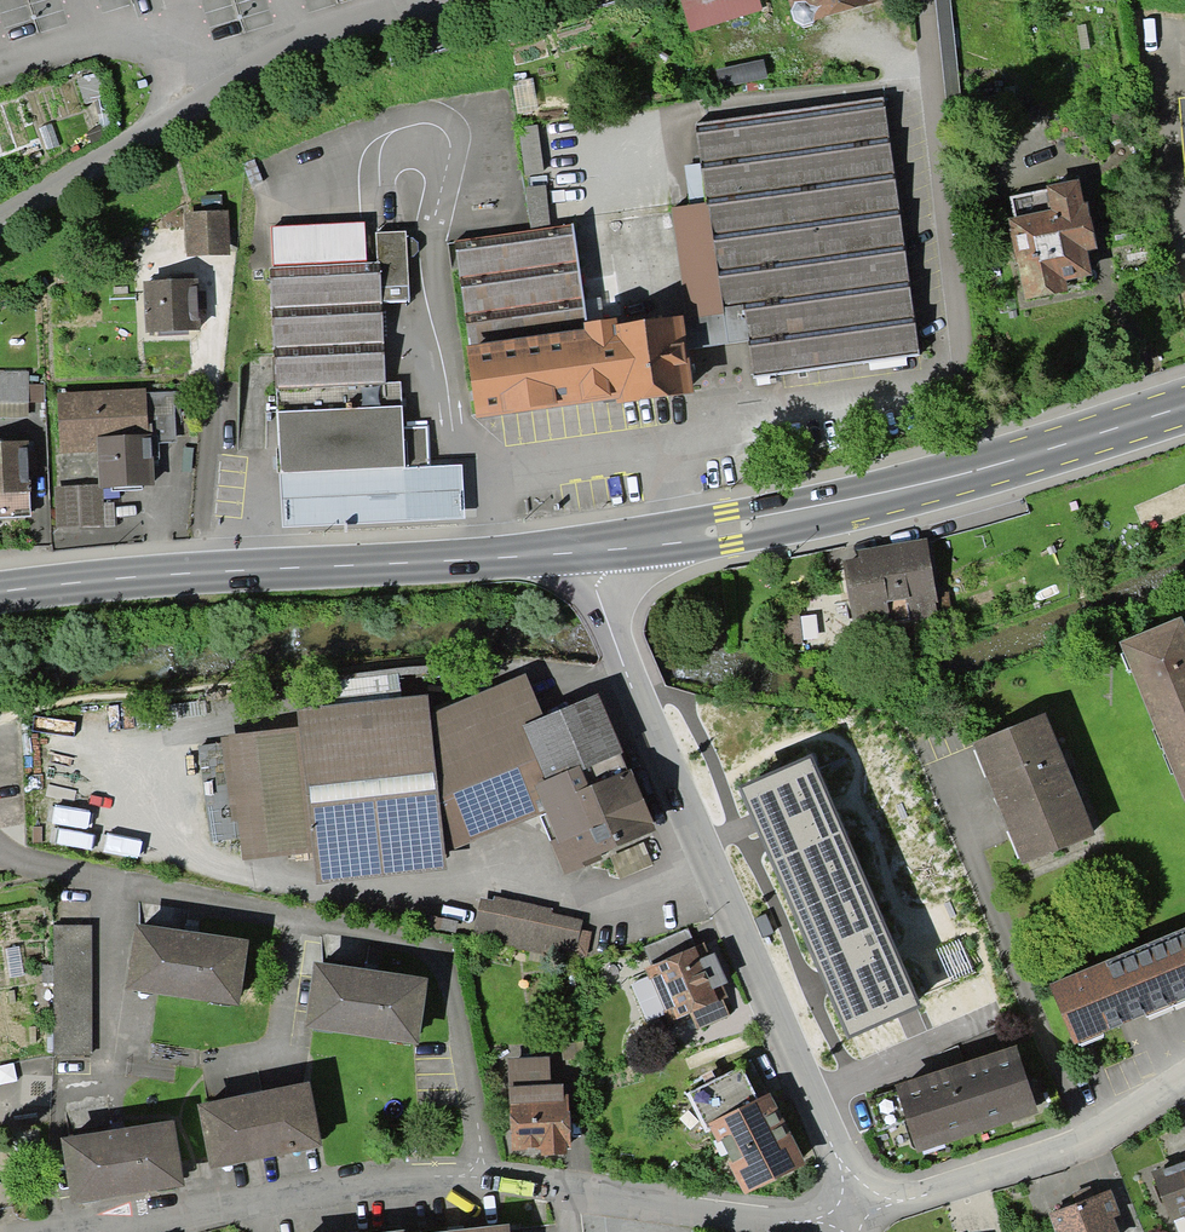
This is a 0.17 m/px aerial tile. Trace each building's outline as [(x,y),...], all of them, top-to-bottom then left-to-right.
[(691,33),(763,11),(760,0),(681,0),(691,33)] [(791,8),(790,10),(794,20),(803,25),(813,23),(815,21),(879,0),(788,0),(791,8)] [(947,102),(961,100),(950,0),(936,0),(947,102)] [(762,60),(711,73),(715,90),(766,77),(762,60)] [(514,83),(519,115),(537,112),(532,80),(514,83)] [(884,97),(695,123),(705,204),(670,209),(685,321),(683,321),(687,351),(748,341),(753,377),(919,354),(884,97)] [(520,127),(526,176),(544,174),(537,125),(520,127)] [(1015,216),(1008,217),(1025,299),(1068,290),(1066,280),(1091,274),(1086,250),(1097,247),(1087,202),(1084,203),(1079,178),(1046,185),(1047,189),(1011,197),(1015,216)] [(531,230),(550,227),(544,185),(525,188),(531,230)] [(221,195),(201,196),(201,211),(222,210),(221,195)] [(187,257),(230,254),(227,209),(222,210),(201,211),(185,212),(187,257)] [(271,267),(281,473),(405,467),(405,468),(430,467),(428,427),(403,429),(401,383),(386,384),(383,303),(381,262),(378,262),(367,263),(365,223),(272,227),(274,267),(271,267)] [(466,346),(476,418),(616,398),(616,404),(693,392),(687,351),(683,321),(683,315),(617,323),(616,317),(583,322),(572,224),(550,227),(531,230),(455,241),(468,346),(466,346)] [(381,262),(383,303),(410,302),(408,232),(377,234),(378,262),(381,262)] [(198,279),(143,281),(146,333),(158,332),(188,331),(200,330),(198,279)] [(29,417),(29,402),(29,385),(30,371),(0,371),(0,417),(29,417)] [(44,385),(29,385),(29,402),(45,402),(44,385)] [(141,486),(154,485),(153,457),(152,433),(149,434),(147,393),(147,388),(58,393),(61,453),(98,451),(99,484),(99,488),(103,488),(111,488),(141,486)] [(180,405),(179,391),(147,393),(149,434),(152,433),(153,457),(159,457),(158,442),(175,442),(174,406),(180,405)] [(31,517),(27,440),(0,441),(0,518),(31,517)] [(462,466),(430,467),(405,468),(405,467),(281,473),(279,473),(283,527),(465,519),(462,466)] [(103,503),(103,488),(99,488),(99,484),(54,486),(56,528),(104,526),(103,503)] [(113,503),(103,503),(104,526),(114,526),(113,503)] [(859,558),(844,560),(855,631),(926,620),(925,615),(938,613),(927,540),(858,551),(859,558)] [(799,616),(799,609),(779,611),(782,645),(802,643),(802,640),(799,616)] [(817,614),(799,616),(802,640),(819,639),(817,614)] [(1161,750),(1184,740),(1184,625),(1182,617),(1120,642),(1161,750)] [(428,695),(297,710),(298,727),(228,736),(220,737),(231,823),(239,822),(242,860),(312,853),(317,884),(446,870),(446,853),(540,816),(551,840),(548,841),(564,875),(603,860),(600,854),(656,831),(653,823),(654,822),(631,769),(589,786),(582,770),(623,753),(597,694),(544,716),(526,674),(430,714),(428,695)] [(1023,864),(1094,834),(1044,714),(973,743),(1023,864)] [(1161,750),(1184,805),(1184,740),(1161,750)] [(795,914),(868,881),(812,754),(739,785),(795,914)] [(868,881),(795,914),(848,1038),(922,1006),(868,881)] [(472,936),(573,962),(586,959),(592,932),(581,930),(583,920),(552,912),(553,909),(494,896),(493,900),(481,898),(472,936)] [(126,989),(240,1006),(249,941),(136,924),(126,989)] [(92,926),(55,926),(54,965),(54,983),(53,1055),(91,1056),(92,926)] [(1149,942),(1174,1002),(1184,998),(1184,927),(1149,942)] [(653,964),(696,946),(688,928),(644,947),(653,964)] [(723,1000),(728,998),(722,985),(728,983),(715,952),(710,954),(704,942),(696,946),(653,964),(643,968),(649,980),(651,979),(664,1010),(663,1011),(668,1023),(693,1013),(723,1000)] [(1074,1044),(1174,1002),(1149,942),(1050,984),(1074,1044)] [(20,947),(5,949),(10,979),(24,976),(20,947)] [(314,962),(304,1026),(418,1044),(429,978),(314,962)] [(54,983),(54,965),(43,965),(43,983),(54,983)] [(730,1016),(723,1000),(693,1013),(700,1029),(730,1016)] [(896,1085),(918,1152),(1038,1112),(1016,1046),(896,1085)] [(542,1156),(568,1154),(567,1150),(570,1150),(568,1095),(563,1095),(563,1085),(550,1085),(549,1058),(509,1060),(513,1150),(541,1149),(542,1156)] [(759,1099),(742,1067),(688,1095),(706,1133),(711,1130),(709,1124),(759,1099)] [(210,1168),(322,1146),(309,1081),(197,1103),(210,1168)] [(745,1195),(806,1165),(771,1093),(759,1099),(709,1124),(711,1130),(718,1143),(721,1141),(732,1162),(729,1164),(745,1195)] [(61,1139),(71,1203),(185,1186),(174,1120),(61,1139)] [(1171,1221),(1184,1216),(1184,1158),(1151,1171),(1171,1221)] [(1056,1231),(1119,1231),(1113,1217),(1120,1215),(1110,1189),(1048,1213),(1056,1231)]
